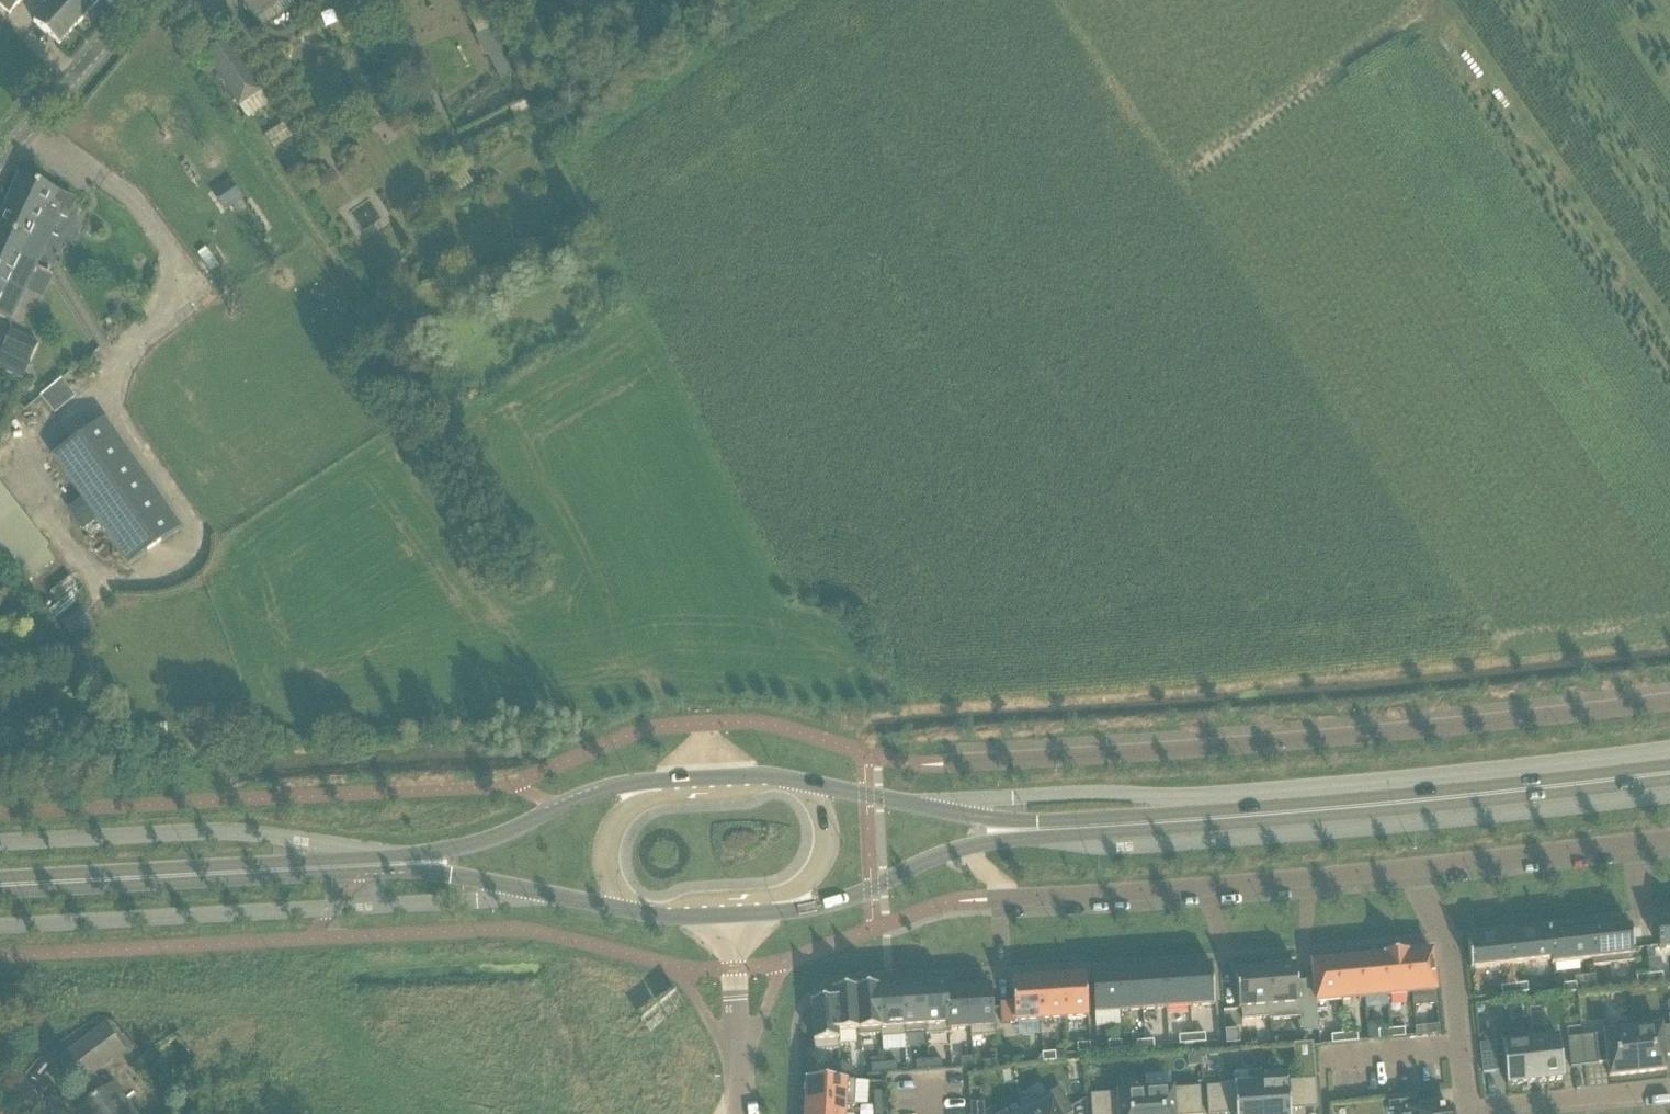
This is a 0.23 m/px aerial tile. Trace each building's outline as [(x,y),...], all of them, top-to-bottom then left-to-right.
[(21,0),(0,0),(0,5),(9,14),(21,0)] [(75,28),(62,16),(74,3),(71,0),(43,0),(49,5),(33,23),(59,45),(75,28)] [(74,3),(62,16),(75,28),(100,0),(71,0),(74,3)] [(245,5),(253,18),(261,29),(295,7),(291,0),(242,0),(245,5)] [(239,106),(262,92),(237,55),(224,37),(202,52),(214,70),(239,106)] [(0,217),(0,252),(23,263),(36,269),(61,216),(66,219),(75,201),(57,193),(56,192),(19,175),(0,217)] [(224,211),(241,200),(229,181),(211,192),(224,211)] [(8,321),(11,322),(36,269),(23,263),(0,252),(0,317),(8,321)] [(30,363),(38,345),(10,332),(2,350),(30,363)] [(50,389),(40,397),(54,415),(64,407),(50,389)] [(128,567),(180,531),(102,419),(50,455),(128,567)] [(91,621),(78,602),(83,599),(70,579),(48,594),(55,605),(48,610),(67,638),(91,621)] [(1656,923),(1659,949),(1669,948),(1669,921),(1656,923)] [(1633,951),(1631,929),(1590,934),(1594,967),(1635,962),(1633,951)] [(1547,934),(1508,939),(1512,966),(1551,961),(1552,961),(1549,938),(1550,938),(1549,931),(1548,931),(1547,931),(1547,934)] [(1550,938),(1549,938),(1552,961),(1551,961),(1551,965),(1552,965),(1592,961),(1593,961),(1590,934),(1561,937),(1555,938),(1552,938),(1550,938)] [(1512,966),(1508,939),(1467,943),(1470,970),(1512,966)] [(1432,952),(1408,954),(1412,994),(1436,992),(1432,952)] [(1388,997),(1412,994),(1408,954),(1408,953),(1384,955),(1388,997)] [(1360,959),(1364,999),(1388,997),(1384,955),(1382,956),(1383,957),(1360,959)] [(1340,1001),(1364,999),(1360,959),(1336,961),(1340,1001)] [(1316,1004),(1340,1001),(1336,961),(1312,963),(1314,981),(1316,1004)] [(1188,967),(1191,1007),(1214,1005),(1211,966),(1188,967)] [(1167,1009),(1191,1007),(1188,967),(1164,969),(1167,1009)] [(1296,967),(1265,969),(1270,1021),(1300,1018),(1299,1009),(1316,1008),(1316,1004),(1314,981),(1297,982),(1296,967)] [(1140,971),(1143,1011),(1167,1009),(1164,969),(1140,971)] [(1269,1021),(1270,1021),(1265,969),(1235,972),(1238,1010),(1241,1010),(1242,1020),(1269,1018),(1269,1021)] [(1140,971),(1116,972),(1119,1012),(1143,1011),(1140,971)] [(1119,1012),(1116,972),(1091,974),(1094,1014),(1119,1012)] [(1663,983),(1662,974),(1649,976),(1650,984),(1663,983)] [(1637,986),(1650,984),(1649,976),(1636,977),(1637,986)] [(1063,1021),(1088,1019),(1085,977),(1060,978),(1063,1021)] [(1063,1021),(1060,978),(1036,980),(1039,1022),(1063,1021)] [(1013,1003),(1000,1004),(1001,1025),(1006,1024),(1015,1024),(1017,1024),(1039,1022),(1036,980),(1012,982),(1012,987),(1013,1003)] [(1515,995),(1528,993),(1527,984),(1514,986),(1515,995)] [(1563,985),(1564,994),(1577,993),(1576,984),(1563,985)] [(937,986),(924,987),(927,1027),(927,1032),(925,1032),(925,1036),(927,1036),(945,1034),(950,1034),(949,1031),(949,1025),(947,991),(946,985),(942,986),(937,986)] [(1515,995),(1514,986),(1501,987),(1502,996),(1515,995)] [(904,988),(902,988),(905,1034),(925,1032),(927,1032),(927,1027),(924,987),(909,988),(904,988)] [(981,988),(969,989),(972,1029),(970,1029),(970,1038),(972,1038),(995,1036),(991,987),(987,988),(981,988)] [(877,989),(856,990),(859,1031),(858,1032),(858,1037),(859,1037),(880,1035),(882,1035),(879,990),(879,989),(879,988),(877,989)] [(882,990),(879,990),(882,1035),(880,1035),(880,1039),(883,1039),(904,1037),(905,1037),(905,1034),(902,988),(887,989),(882,990)] [(949,990),(947,991),(949,1025),(949,1031),(970,1029),(972,1029),(969,989),(954,990),(949,990)] [(856,990),(832,992),(833,1000),(833,1002),(835,1033),(837,1033),(858,1032),(859,1031),(856,990)] [(820,1003),(811,1003),(813,1042),(814,1052),(837,1051),(839,1050),(837,1034),(837,1033),(835,1033),(833,1002),(820,1003)] [(1632,1032),(1637,1074),(1666,1071),(1664,1057),(1669,1056),(1669,1017),(1668,1017),(1669,1028),(1632,1032)] [(59,1061),(78,1085),(80,1084),(93,1101),(83,1109),(87,1113),(133,1113),(113,1087),(107,1092),(106,1092),(94,1075),(125,1051),(106,1026),(59,1061)] [(1439,1026),(1426,1027),(1426,1036),(1440,1035),(1439,1026)] [(1404,1029),(1392,1030),(1393,1039),(1405,1038),(1404,1029)] [(1238,1030),(1225,1031),(1226,1045),(1240,1043),(1238,1030)] [(1379,1040),(1393,1039),(1392,1030),(1378,1032),(1379,1040)] [(1637,1074),(1632,1032),(1582,1038),(1586,1067),(1599,1065),(1607,1064),(1609,1077),(1637,1074)] [(1345,1035),(1346,1044),(1358,1043),(1357,1034),(1345,1035)] [(1192,1036),(1192,1044),(1205,1043),(1205,1035),(1192,1036)] [(1332,1045),(1346,1044),(1345,1035),(1331,1036),(1332,1045)] [(1179,1045),(1192,1044),(1192,1036),(1178,1037),(1179,1045)] [(1559,1038),(1530,1041),(1535,1084),(1564,1080),(1559,1038)] [(1586,1067),(1582,1038),(1567,1039),(1571,1068),(1586,1067)] [(1145,1042),(1146,1055),(1154,1054),(1153,1041),(1145,1042)] [(1507,1087),(1535,1084),(1530,1041),(1502,1045),(1507,1087)] [(1121,1042),(1108,1043),(1108,1051),(1121,1050),(1121,1042)] [(1137,1056),(1146,1055),(1145,1042),(1136,1043),(1137,1056)] [(1498,1073),(1494,1043),(1479,1045),(1482,1074),(1498,1073)] [(1090,1053),(1090,1044),(1077,1045),(1077,1054),(1090,1053)] [(1055,1062),(1055,1053),(1042,1054),(1042,1063),(1055,1062)] [(1199,1054),(1187,1055),(1188,1067),(1199,1067),(1199,1054)] [(972,1058),(959,1059),(960,1067),(973,1066),(972,1058)] [(998,1068),(996,1059),(983,1062),(985,1071),(998,1068)] [(928,1061),(928,1070),(942,1069),(941,1060),(928,1061)] [(915,1071),(928,1070),(928,1061),(915,1062),(915,1071)] [(883,1064),(884,1073),(897,1072),(896,1063),(883,1064)] [(825,1073),(838,1074),(838,1065),(825,1064),(825,1073)] [(884,1073),(883,1064),(870,1065),(871,1074),(884,1073)] [(838,1065),(838,1074),(851,1074),(852,1066),(838,1065)] [(806,1081),(805,1102),(845,1104),(845,1106),(854,1106),(854,1104),(855,1081),(806,1079),(806,1080),(806,1081)] [(1261,1084),(1263,1113),(1290,1113),(1290,1111),(1317,1109),(1315,1080),(1261,1084)] [(1261,1084),(1206,1088),(1208,1113),(1263,1113),(1261,1084)] [(1021,1109),(1024,1113),(1072,1113),(1073,1113),(1060,1088),(1047,1095),(1048,1096),(1047,1096),(1021,1109)] [(1200,1089),(1145,1092),(1146,1113),(1201,1113),(1200,1089)] [(873,1093),(873,1106),(882,1105),(882,1092),(873,1093)] [(1090,1096),(1092,1113),(1146,1113),(1145,1092),(1090,1096)] [(969,1097),(970,1113),(991,1113),(989,1111),(988,1109),(987,1095),(969,1097)] [(1448,1107),(1433,1109),(1433,1107),(1419,1108),(1419,1110),(1418,1111),(1416,1095),(1387,1099),(1389,1112),(1400,1110),(1400,1112),(1400,1113),(1449,1113),(1448,1107)] [(805,1113),(845,1113),(845,1106),(845,1104),(805,1102),(805,1103),(805,1106),(805,1111),(805,1113)] [(873,1106),(874,1113),(883,1113),(882,1105),(873,1106)]
